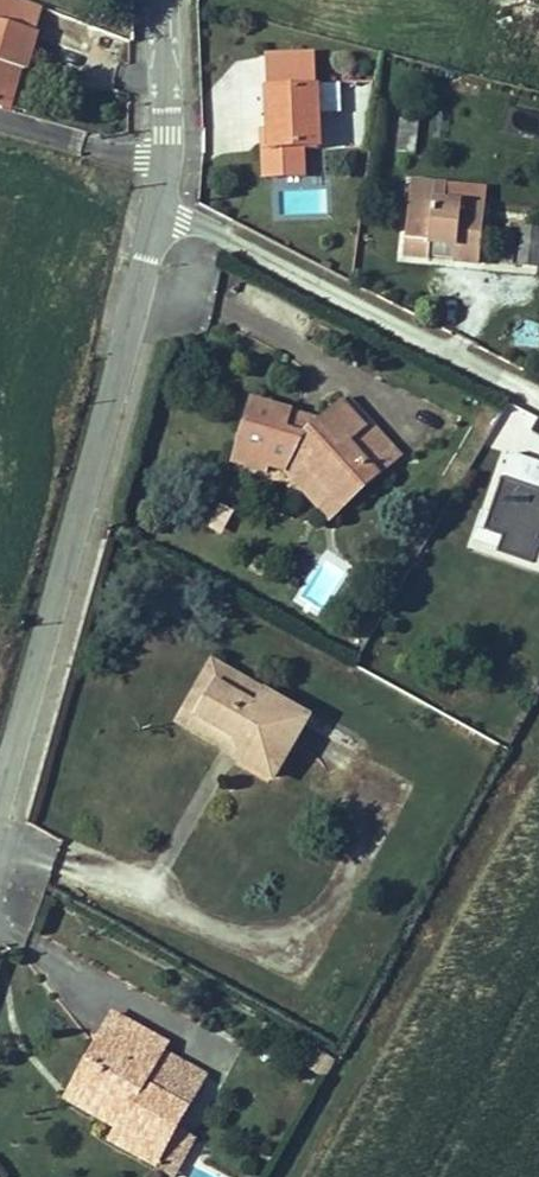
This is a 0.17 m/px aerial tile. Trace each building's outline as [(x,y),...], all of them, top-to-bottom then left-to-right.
[(43,8),(21,0),(0,0),(0,23),(36,33),(43,8)] [(1,109),(13,68),(20,69),(25,71),(36,33),(0,23),(0,109),(1,109)] [(264,56),(266,91),(316,89),(316,85),(314,53),(264,56)] [(13,68),(1,109),(8,111),(20,69),(13,68)] [(339,84),(316,85),(316,89),(317,115),(341,114),(339,84)] [(263,178),(268,177),(303,176),(302,150),(318,149),(317,115),(316,89),(266,91),(268,149),(262,150),(263,178)] [(400,120),(396,151),(413,152),(417,122),(400,120)] [(479,263),(484,209),(466,207),(468,188),(410,182),(403,255),(479,263)] [(466,207),(484,209),(486,190),(468,188),(466,207)] [(538,247),(538,230),(522,228),(518,265),(537,268),(538,247)] [(378,475),(398,456),(347,399),(341,405),(362,429),(348,442),(378,475)] [(251,402),(234,463),(264,471),(265,466),(285,471),(286,470),(310,476),(339,509),(378,475),(348,442),(362,429),(341,405),(321,422),(302,438),(282,433),(288,413),(251,402)] [(321,422),(288,413),(282,433),(302,438),(321,422)] [(501,479),(538,492),(538,463),(510,453),(501,479)] [(329,519),(339,509),(310,476),(286,470),(329,519)] [(501,479),(483,531),(501,538),(496,554),(532,566),(538,550),(538,492),(501,479)] [(227,670),(212,661),(177,721),(239,757),(242,752),(238,748),(238,745),(238,741),(241,736),(233,732),(231,736),(199,717),(227,670)] [(237,761),(272,781),(309,717),(227,670),(199,717),(231,736),(233,732),(241,736),(238,741),(238,745),(238,748),(242,752),(239,757),(237,761)] [(106,1049),(123,1018),(115,1014),(85,1065),(101,1073),(112,1053),(106,1049)] [(157,1164),(189,1109),(144,1084),(164,1049),(167,1043),(123,1018),(106,1049),(112,1053),(101,1073),(85,1065),(70,1092),(111,1115),(114,1109),(125,1115),(112,1139),(157,1164)] [(208,1075),(164,1049),(144,1084),(189,1109),(208,1075)] [(106,1124),(111,1115),(70,1092),(65,1101),(106,1124)] [(153,1171),(157,1164),(112,1139),(108,1146),(153,1171)]
